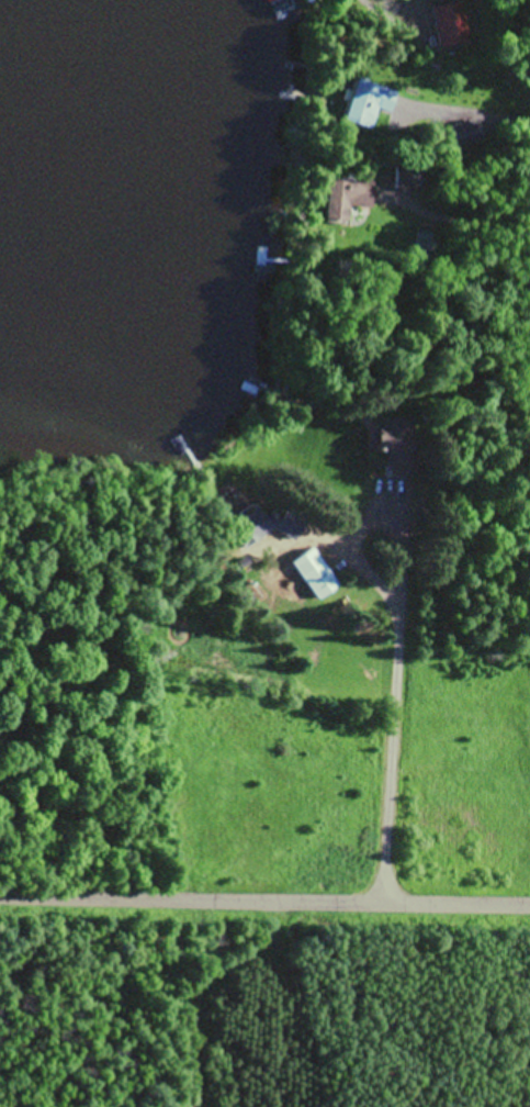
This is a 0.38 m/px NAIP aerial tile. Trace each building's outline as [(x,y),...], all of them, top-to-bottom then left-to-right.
[(354,83),(342,124),(375,133),(381,114),(390,116),(396,95),(354,83)] [(441,134),(449,156),(484,143),(475,120),(441,134)] [(324,216),(370,217),(370,183),(325,182),(324,216)] [(412,264),(434,267),(439,239),(416,235),(412,264)] [(415,482),(418,459),(407,458),(410,425),(376,421),(372,458),(387,459),(384,479),(415,482)] [(306,551),(295,534),(278,546),(289,562),(306,551)] [(338,590),(313,551),(291,565),(317,604),(338,590)]
